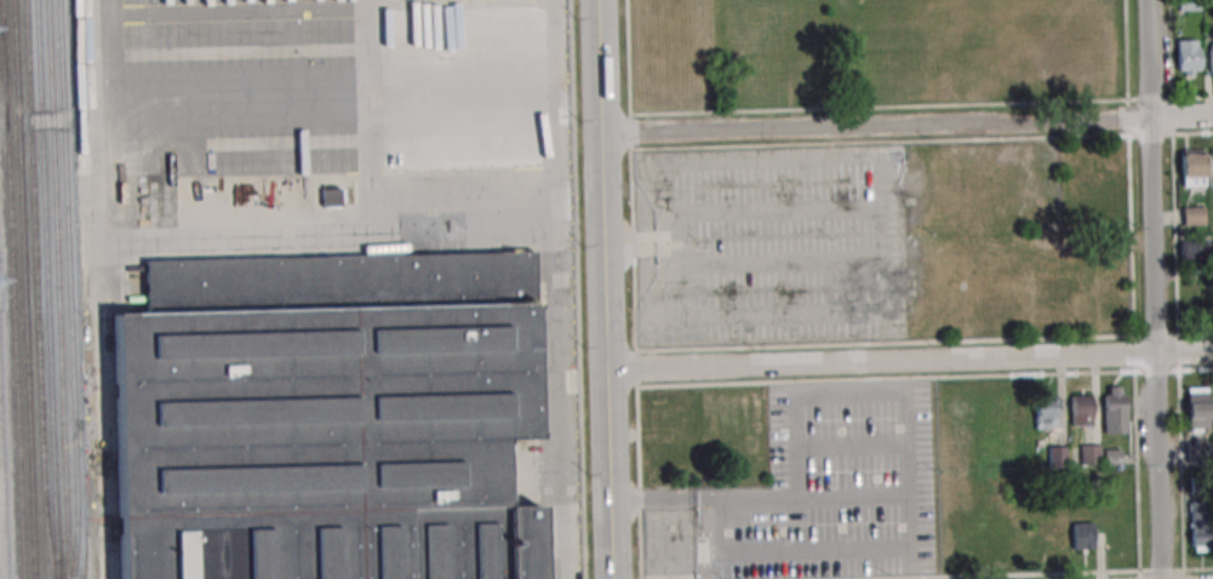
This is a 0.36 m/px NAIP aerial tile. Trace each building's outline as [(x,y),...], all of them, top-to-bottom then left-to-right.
[(1201,40),(1177,40),(1177,75),(1201,75),(1201,40)] [(1181,149),(1181,187),(1206,187),(1206,149),(1181,149)] [(340,190),(322,190),(322,206),(340,206),(340,190)] [(1183,207),(1183,225),(1205,225),(1205,207),(1183,207)] [(1179,240),(1179,259),(1212,259),(1212,240),(1179,240)] [(555,254),(136,269),(138,327),(116,327),(122,578),(556,578),(555,254)] [(1104,433),(1126,433),(1126,387),(1104,387),(1104,433)] [(1186,388),(1186,431),(1208,431),(1208,388),(1186,388)] [(1058,429),(1058,394),(1035,394),(1035,429),(1058,429)] [(1071,395),(1071,426),(1093,426),(1093,395),(1071,395)] [(1081,464),(1099,464),(1099,445),(1081,445),(1081,464)] [(1048,468),(1066,468),(1066,447),(1048,447),(1048,468)] [(1212,551),(1212,501),(1189,501),(1189,551),(1212,551)] [(1095,549),(1095,523),(1072,523),(1072,549),(1095,549)]
